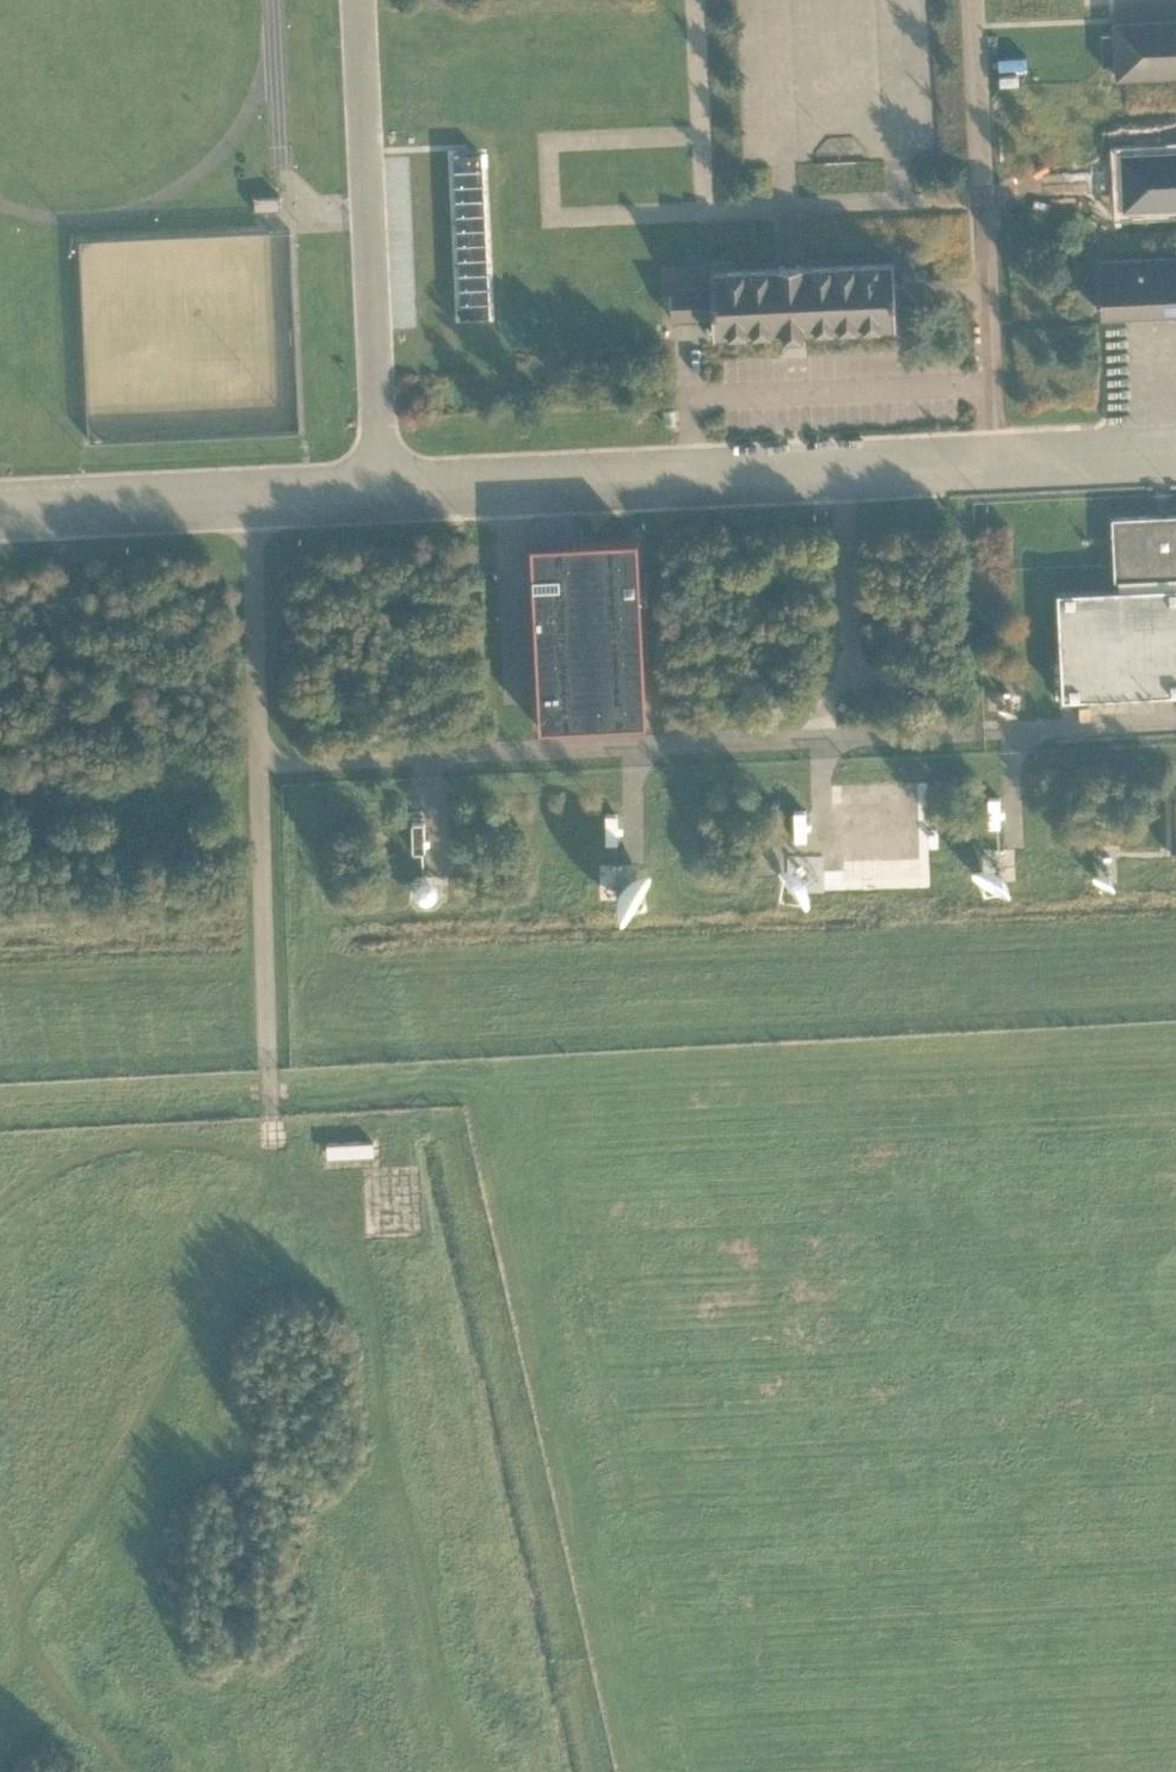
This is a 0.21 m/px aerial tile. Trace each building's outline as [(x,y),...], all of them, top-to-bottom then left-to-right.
[(1115,21),(1117,76),(1175,73),(1175,18),(1115,21)] [(281,208),(280,195),(254,196),(254,209),(281,208)] [(1175,309),(1175,254),(1100,258),(1103,313),(1175,309)] [(802,332),(802,326),(895,322),(895,323),(896,323),(893,259),(892,259),(892,260),(801,264),(801,262),(779,263),(779,265),(712,269),(712,268),(711,268),(712,285),(672,287),(673,316),(713,314),(714,332),(715,332),(715,331),(785,327),(785,333),(802,332)] [(1062,695),(1175,692),(1175,514),(1112,516),(1113,561),(1114,586),(1059,588),(1062,695)] [(645,721),(637,538),(532,542),(540,726),(645,721)] [(1000,824),(1000,795),(989,795),(989,824),(1000,824)] [(618,813),(606,813),(607,842),(619,842),(619,841),(619,840),(618,813)] [(413,849),(425,849),(424,819),(412,819),(413,849)]
